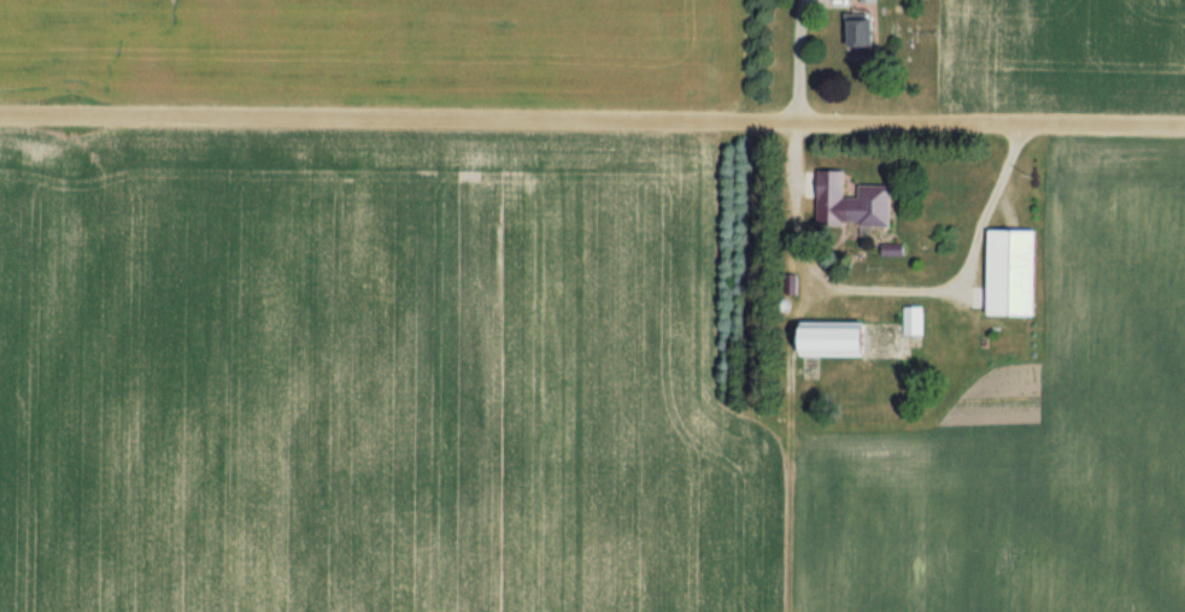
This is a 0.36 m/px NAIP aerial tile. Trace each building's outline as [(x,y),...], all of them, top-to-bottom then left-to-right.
[(850,13),(850,45),(878,45),(878,13),(850,13)] [(896,183),(864,183),(864,195),(839,195),(839,223),(895,223),(896,183)] [(1041,228),(993,228),(993,314),(1041,314),(1041,228)] [(908,330),(916,330),(916,307),(908,307),(908,330)] [(876,355),(877,322),(804,321),(803,354),(876,355)]
